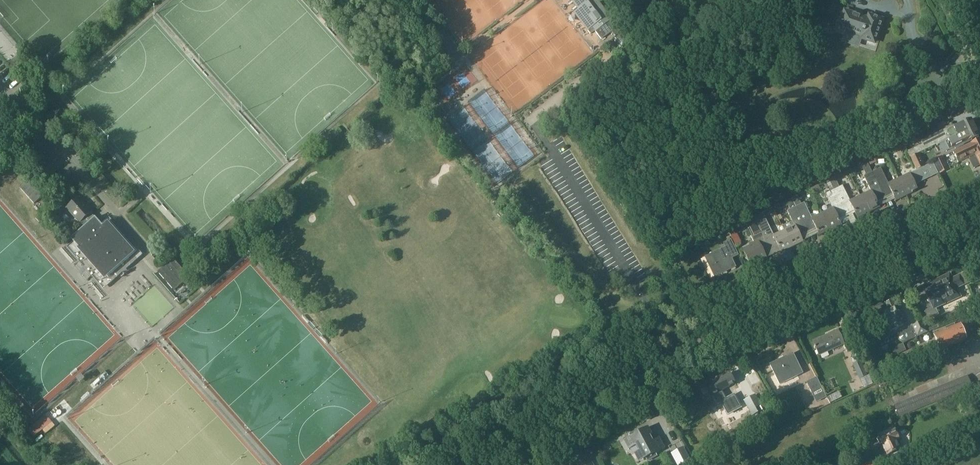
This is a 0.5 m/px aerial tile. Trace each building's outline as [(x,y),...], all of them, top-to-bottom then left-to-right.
[(616,28),(595,0),(572,0),(579,9),(573,14),(589,35),(594,31),(600,40),(616,28)] [(719,2),(723,13),(731,10),(727,0),(725,0),(719,2)] [(833,17),(838,0),(823,0),(827,1),(823,13),(833,17)] [(882,20),(881,20),(870,16),(869,18),(844,10),(841,21),(840,21),(839,22),(838,25),(838,26),(839,27),(838,29),(847,31),(862,36),(862,37),(862,39),(875,43),(875,41),(877,40),(878,37),(877,36),(877,35),(878,34),(879,29),(880,27),(881,27),(882,23),(882,22),(882,20)] [(714,11),(702,16),(706,24),(717,19),(714,11)] [(666,31),(670,44),(679,41),(675,28),(673,23),(666,25),(668,31),(666,31)] [(681,39),(688,36),(683,24),(676,26),(681,39)] [(949,120),(961,114),(957,106),(945,112),(949,120)] [(978,135),(970,120),(954,128),(953,125),(920,141),(922,145),(907,152),(909,157),(936,144),(936,145),(939,143),(944,152),(949,149),(978,135)] [(979,153),(979,140),(953,152),(958,163),(979,153)] [(925,167),(919,154),(910,158),(916,171),(899,179),(907,196),(917,190),(915,185),(938,174),(933,163),(925,167)] [(939,174),(947,170),(940,158),(933,162),(939,174)] [(869,168),(877,165),(875,159),(867,163),(869,168)] [(889,184),(881,169),(873,173),(885,198),(893,195),(896,201),(907,196),(899,179),(889,184)] [(869,213),(880,207),(877,202),(885,198),(873,173),(864,177),(871,192),(861,196),(869,213)] [(30,179),(20,188),(25,193),(35,184),(30,179)] [(35,184),(25,193),(30,198),(40,189),(35,184)] [(850,201),(843,186),(835,190),(847,215),(855,211),(858,218),(869,213),(861,196),(850,201)] [(40,189),(30,198),(34,203),(44,194),(40,189)] [(830,230),(841,225),(839,219),(847,215),(835,190),(826,194),(833,209),(823,214),(830,230)] [(79,197),(67,208),(79,222),(80,221),(85,227),(95,218),(92,214),(90,212),(92,211),(79,197)] [(791,208),(796,206),(792,198),(787,200),(791,208)] [(811,216),(805,203),(796,207),(809,233),(816,229),(819,235),(830,230),(823,214),(816,217),(816,216),(815,216),(814,215),(813,215),(811,216)] [(792,247),(803,242),(801,236),(809,233),(796,207),(788,211),(793,222),(782,227),(784,231),(792,247)] [(774,236),(767,220),(763,213),(754,217),(767,244),(768,244),(770,249),(778,245),(782,252),(792,247),(784,231),(774,236)] [(751,266),(767,258),(761,247),(767,244),(754,217),(745,221),(753,236),(752,237),(754,242),(749,244),(750,246),(743,249),(751,266)] [(85,227),(71,239),(75,244),(80,249),(104,277),(132,252),(108,224),(104,228),(98,221),(95,218),(85,227)] [(251,245),(267,249),(270,241),(254,236),(251,245)] [(715,277),(736,267),(732,259),(739,255),(731,239),(723,243),(725,247),(712,254),(705,257),(715,277)] [(175,290),(191,276),(174,258),(159,272),(175,290)] [(952,280),(950,275),(932,283),(933,285),(925,289),(928,296),(920,299),(929,318),(937,314),(935,308),(944,304),(942,301),(958,293),(956,288),(964,284),(960,276),(952,280)] [(901,320),(898,312),(900,312),(896,304),(871,314),(873,321),(874,321),(879,333),(881,339),(907,328),(903,319),(901,320)] [(918,337),(928,332),(922,321),(912,325),(918,337)] [(966,337),(961,324),(954,327),(953,325),(949,327),(948,326),(946,327),(947,331),(943,333),(942,331),(934,334),(941,350),(947,348),(946,345),(954,342),(955,344),(965,339),(964,337),(966,337)] [(819,356),(844,344),(838,330),(813,341),(819,356)] [(920,343),(932,338),(929,332),(917,337),(920,343)] [(779,384),(802,373),(793,353),(770,364),(779,384)] [(867,375),(860,360),(853,363),(864,387),(873,383),(869,375),(867,375)] [(725,398),(721,391),(735,384),(729,374),(706,386),(712,396),(717,405),(720,403),(727,415),(741,407),(734,393),(725,398)] [(815,400),(826,395),(816,376),(806,382),(815,400)] [(751,415),(757,412),(755,408),(761,405),(755,394),(743,400),(751,415)] [(649,436),(652,435),(648,427),(631,436),(630,434),(629,435),(629,437),(624,440),(629,449),(636,446),(644,460),(665,449),(659,437),(652,441),(649,436)] [(886,454),(898,449),(894,440),(898,438),(894,428),(878,436),(886,454)] [(679,442),(669,447),(675,459),(686,454),(679,442)] [(588,455),(574,461),(576,464),(593,464),(588,455)]
